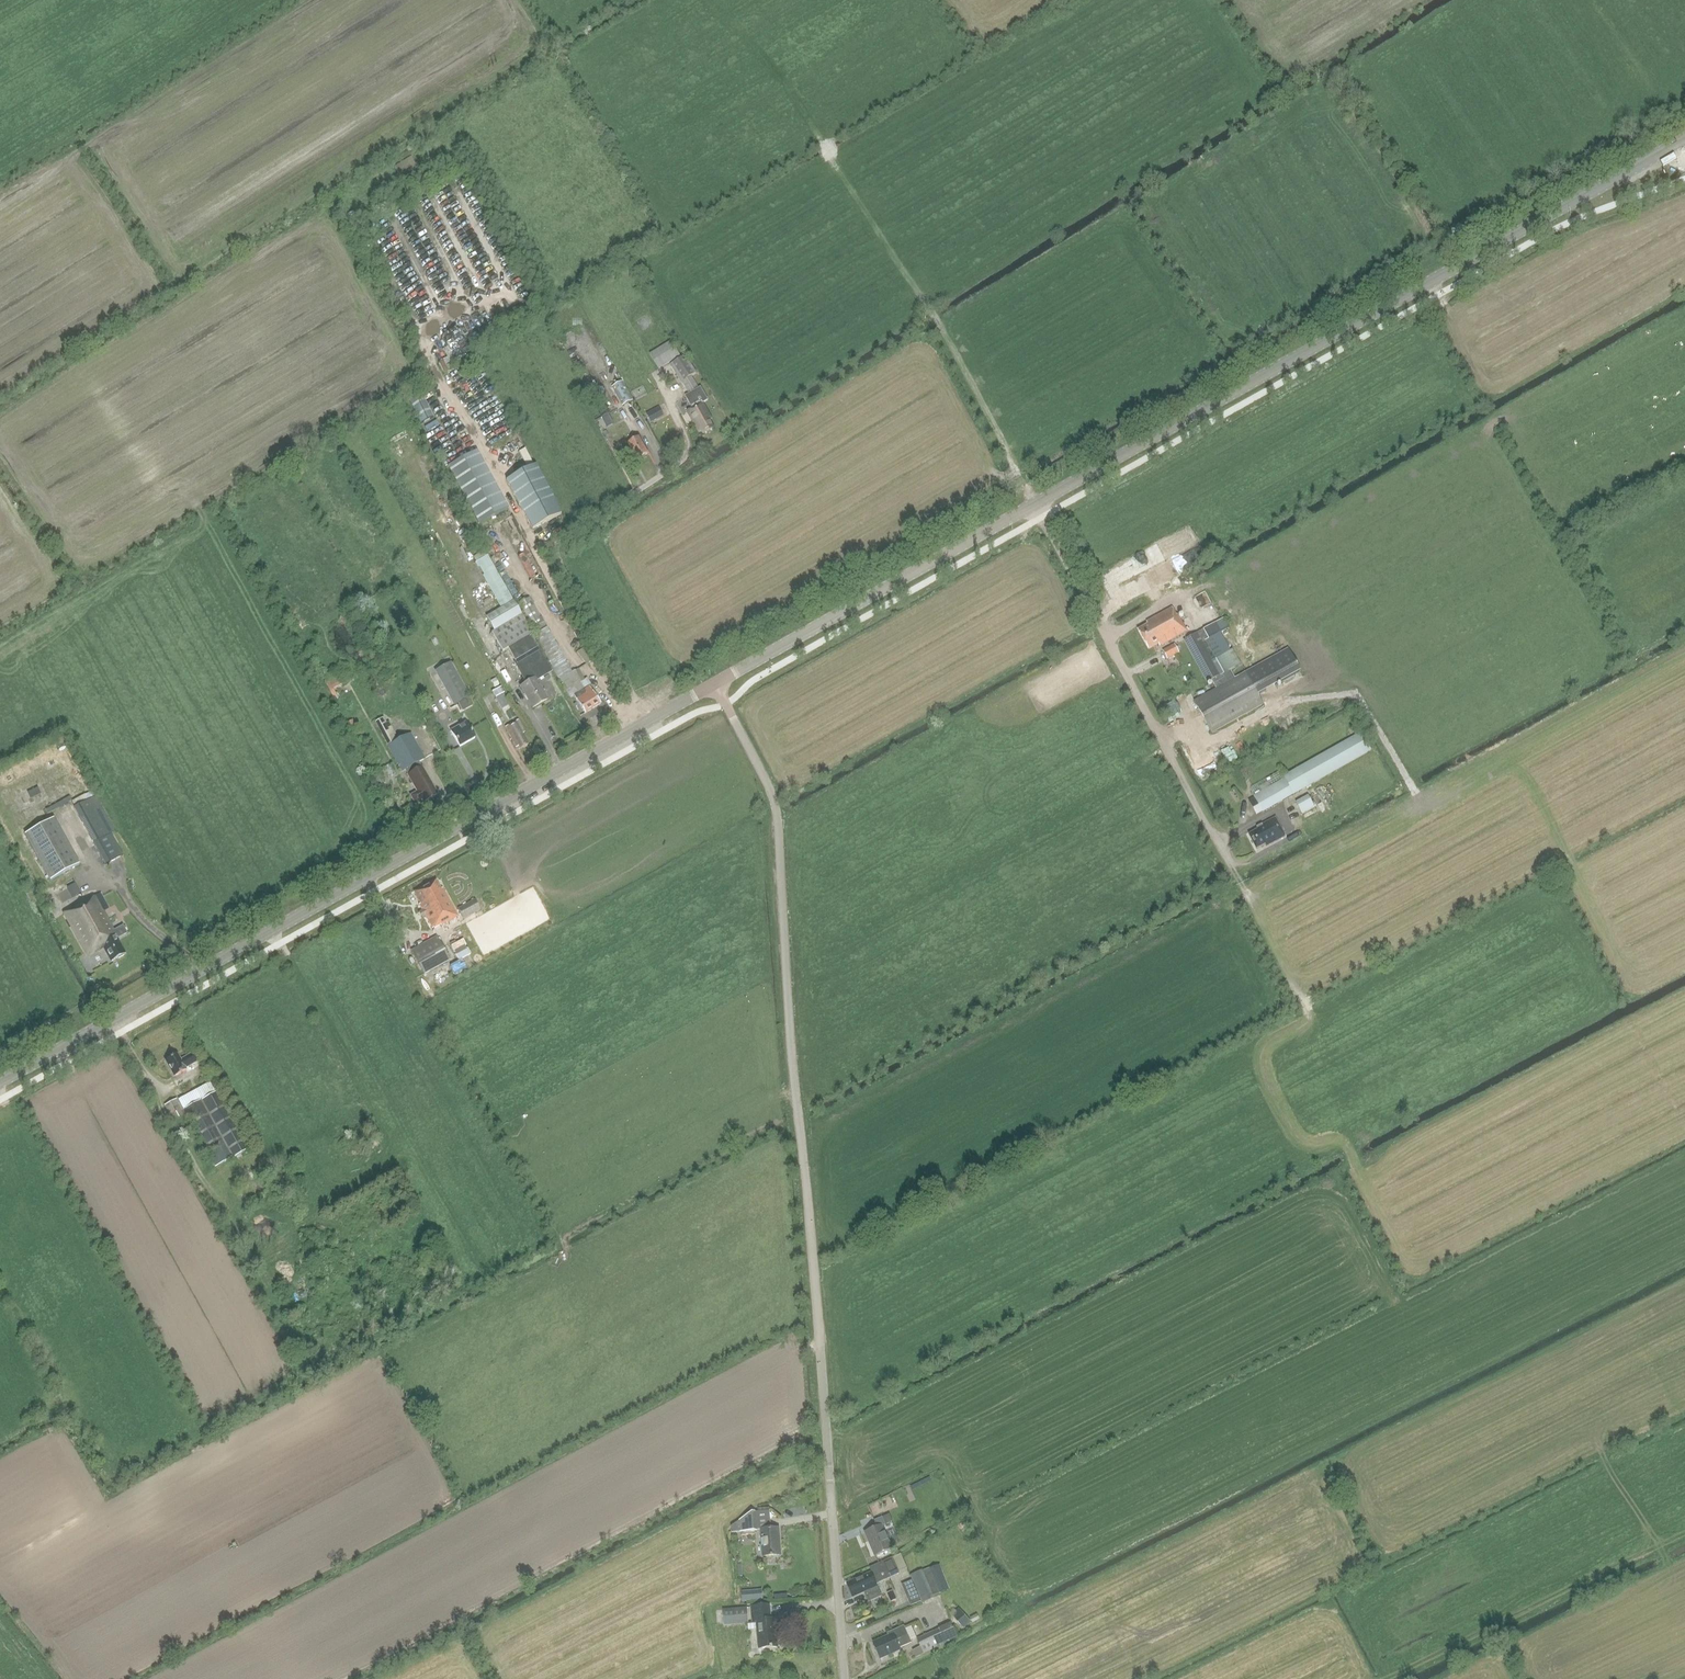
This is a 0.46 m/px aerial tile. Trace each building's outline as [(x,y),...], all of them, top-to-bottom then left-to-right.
[(418,167),(412,156),(394,167),(401,177),(418,167)] [(659,368),(680,355),(671,341),(650,354),(659,368)] [(688,394),(697,388),(690,377),(696,373),(685,356),(670,365),(681,382),(688,394)] [(455,368),(449,357),(438,363),(444,374),(455,368)] [(623,406),(632,401),(622,382),(613,387),(623,406)] [(434,418),(422,395),(410,401),(422,425),(434,418)] [(610,413),(603,399),(595,403),(602,417),(610,413)] [(704,434),(714,429),(709,420),(712,419),(703,402),(688,410),(699,432),(702,431),(704,434)] [(646,413),(651,421),(663,415),(658,406),(646,413)] [(638,430),(632,433),(630,428),(621,432),(625,439),(623,440),(626,445),(629,444),(637,459),(648,453),(640,438),(642,437),(638,430)] [(623,449),(617,437),(611,440),(618,452),(623,449)] [(448,466),(479,524),(509,509),(478,450),(448,466)] [(506,480),(533,529),(562,513),(536,464),(506,480)] [(541,648),(523,615),(488,556),(487,556),(484,551),(473,557),(476,562),(476,563),(501,608),(486,616),(495,631),(492,632),(503,652),(509,649),(516,662),(516,663),(527,683),(521,687),(533,708),(547,699),(536,679),(551,670),(539,649),(541,648)] [(527,552),(521,556),(532,579),(539,575),(527,552)] [(546,626),(530,597),(517,605),(534,633),(546,626)] [(1160,646),(1187,631),(1178,615),(1177,616),(1173,608),(1147,622),(1148,625),(1138,630),(1149,649),(1159,644),(1160,646)] [(1264,705),(1258,694),(1246,673),(1236,679),(1231,671),(1248,661),(1223,619),(1213,625),(1219,634),(1207,641),(1202,631),(1183,643),(1207,684),(1212,682),(1217,690),(1195,703),(1214,734),(1264,705)] [(576,689),(579,694),(575,696),(585,713),(601,703),(590,686),(578,669),(572,672),(547,627),(535,634),(566,690),(570,688),(572,691),(576,689)] [(1168,659),(1180,652),(1176,645),(1163,651),(1168,659)] [(1258,694),(1300,669),(1288,649),(1246,673),(1258,694)] [(470,696),(451,662),(435,670),(454,705),(470,696)] [(334,690),(352,680),(350,676),(348,677),(344,670),(324,681),(335,700),(339,698),(334,690)] [(496,678),(491,680),(494,687),(499,684),(496,678)] [(503,693),(495,697),(502,709),(509,705),(503,693)] [(513,704),(506,708),(511,719),(518,716),(513,704)] [(400,734),(397,736),(389,722),(387,723),(384,717),(375,722),(402,772),(405,770),(408,775),(407,775),(417,792),(410,796),(415,804),(421,800),(423,803),(438,795),(422,767),(421,767),(419,763),(425,759),(411,733),(402,738),(400,734)] [(353,720),(347,723),(350,729),(356,725),(353,720)] [(520,749),(528,744),(522,734),(525,732),(518,720),(505,727),(517,748),(519,746),(520,749)] [(451,731),(460,747),(475,738),(466,722),(451,731)] [(1295,795),(1371,751),(1361,733),(1284,777),(1285,778),(1255,796),(1264,812),(1294,794),(1295,795)] [(390,764),(384,767),(390,777),(395,774),(390,764)] [(1239,771),(1242,777),(1248,774),(1244,768),(1239,771)] [(384,782),(379,772),(372,776),(377,786),(384,782)] [(1332,790),(1330,786),(1323,791),(1326,795),(1332,790)] [(93,791),(72,802),(75,807),(74,808),(94,844),(100,855),(106,865),(110,862),(104,852),(112,847),(106,837),(116,832),(96,796),(93,791)] [(1303,814),(1315,808),(1309,797),(1297,803),(1303,814)] [(80,865),(54,818),(25,835),(51,881),(80,865)] [(1268,846),(1284,837),(1281,831),(1282,831),(1275,818),(1259,826),(1260,829),(1249,835),(1256,849),(1267,844),(1268,846)] [(458,917),(442,889),(441,889),(436,881),(415,893),(421,904),(419,905),(421,908),(415,911),(418,916),(424,913),(433,929),(440,925),(441,926),(458,917)] [(118,939),(127,933),(123,926),(114,931),(103,911),(108,908),(100,894),(87,901),(64,913),(88,957),(104,948),(107,954),(108,953),(112,961),(125,954),(120,946),(121,945),(118,939)] [(480,910),(475,900),(458,909),(464,919),(480,910)] [(450,960),(437,937),(411,951),(424,975),(450,960)] [(463,940),(451,946),(459,961),(462,959),(471,954),(463,940)] [(467,969),(462,959),(459,961),(450,966),(455,976),(467,969)] [(185,1068),(198,1062),(193,1053),(181,1060),(178,1055),(166,1061),(174,1077),(186,1070),(185,1068)] [(251,1148),(219,1090),(183,1110),(215,1168),(251,1148)] [(191,1127),(182,1110),(176,1099),(165,1105),(179,1134),(191,1127)] [(753,1512),(740,1520),(731,1526),(733,1533),(757,1531),(756,1512),(753,1512)] [(882,1526),(893,1522),(890,1514),(875,1521),(878,1528),(865,1533),(875,1555),(892,1548),(882,1526)] [(764,1556),(781,1555),(779,1528),(762,1530),(764,1556)] [(871,1574),(848,1584),(853,1596),(864,1591),(866,1595),(878,1589),(875,1582),(894,1573),(898,1571),(895,1564),(892,1558),(870,1567),(871,1568),(873,1573),(871,1574)] [(947,1570),(935,1575),(941,1587),(953,1582),(947,1570)] [(743,1602),(763,1600),(762,1590),(742,1592),(743,1602)] [(897,1600),(893,1591),(888,1593),(891,1602),(897,1600)] [(759,1649),(778,1647),(775,1619),(771,1620),(770,1606),(752,1607),(753,1622),(757,1621),(759,1649)] [(749,1623),(748,1607),(723,1609),(724,1625),(749,1623)] [(968,1628),(976,1622),(964,1607),(956,1613),(968,1628)] [(889,1636),(874,1643),(881,1658),(900,1649),(900,1648),(912,1643),(904,1626),(888,1633),(889,1636)]
